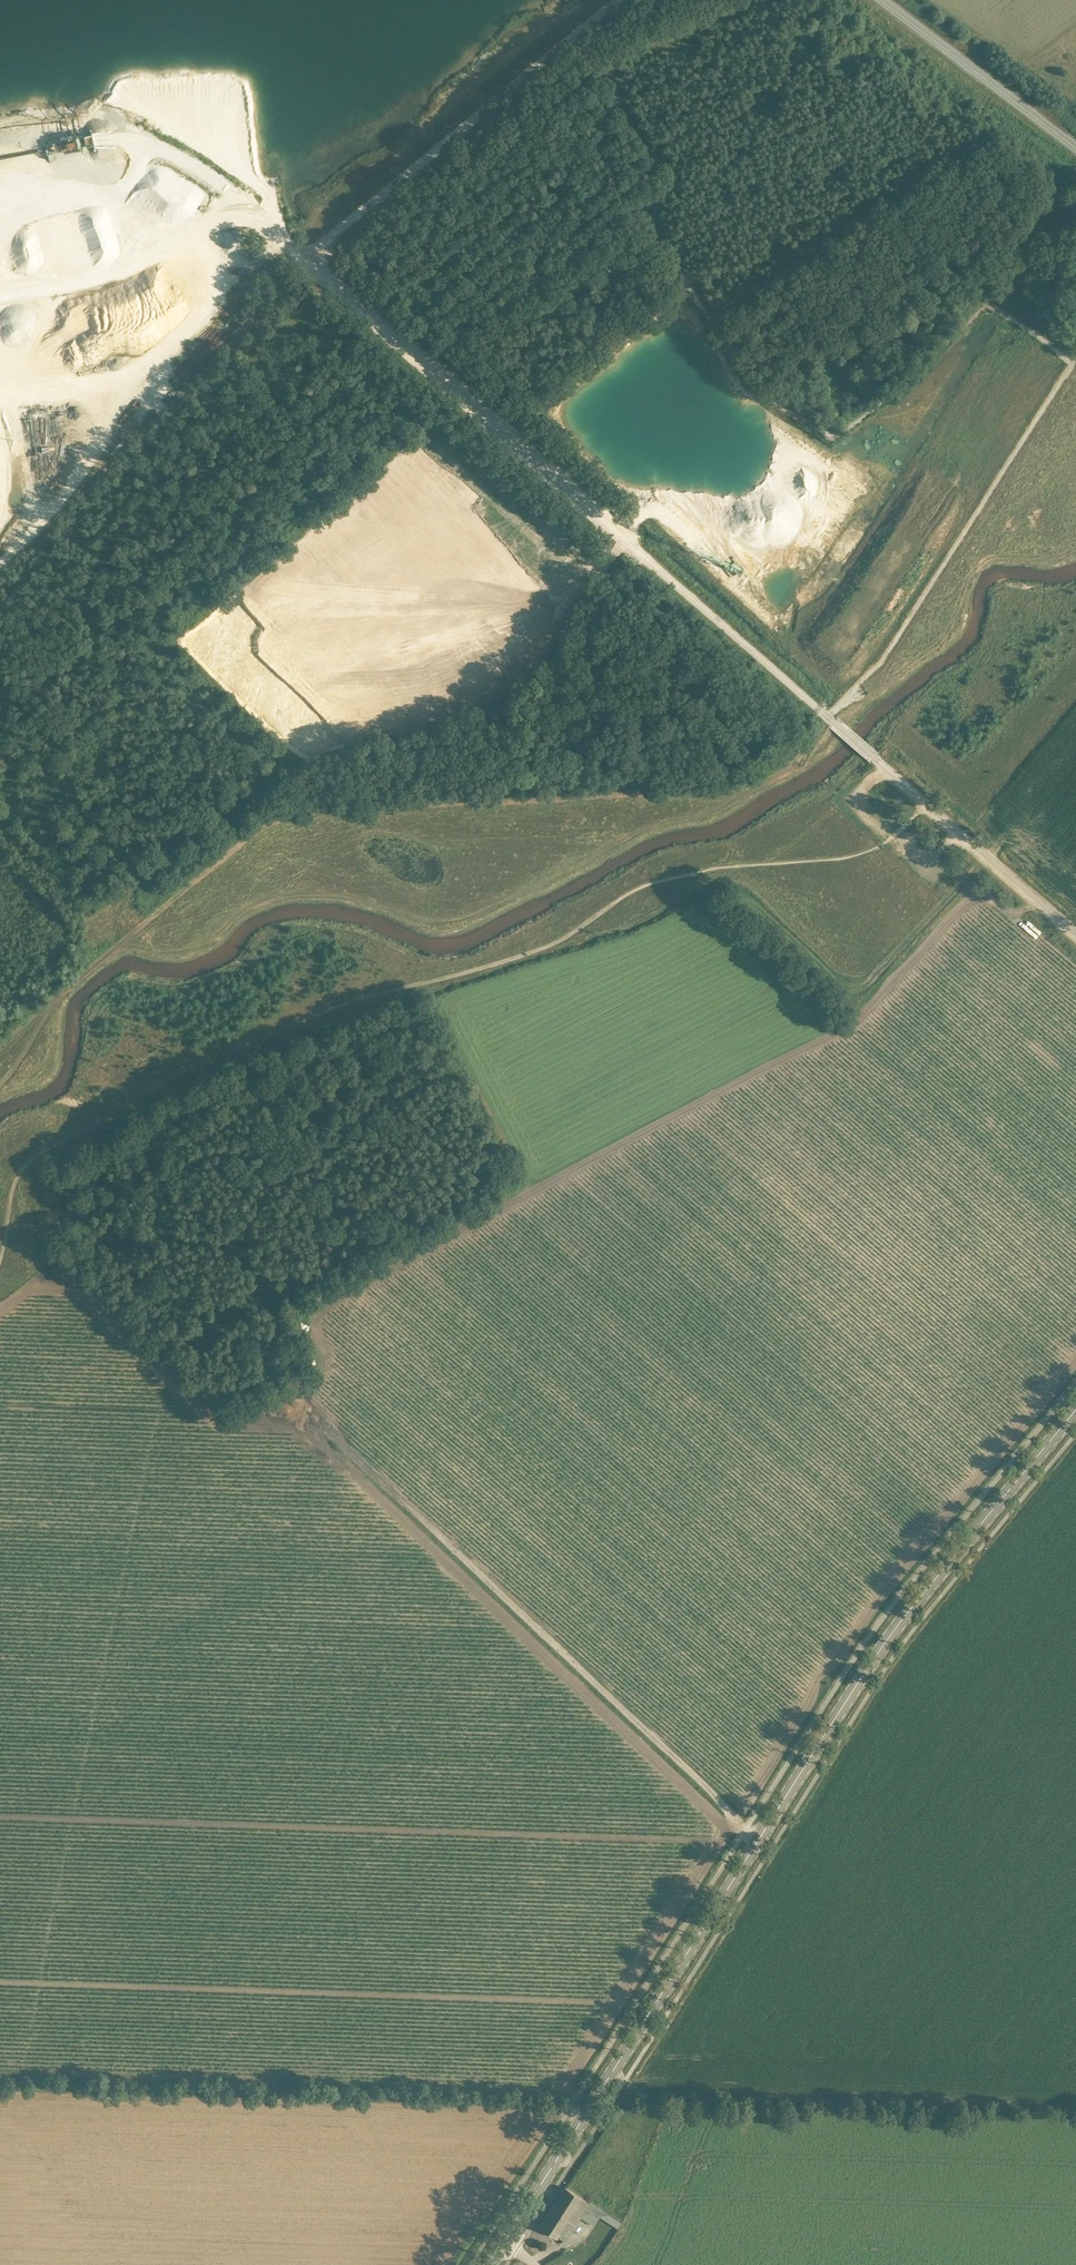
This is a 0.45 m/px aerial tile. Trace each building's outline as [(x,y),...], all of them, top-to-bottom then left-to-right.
[(163,184),(166,177),(157,172),(153,179),(163,184)] [(181,179),(165,199),(190,218),(205,198),(181,179)] [(270,260),(264,267),(268,271),(275,263),(270,260)] [(232,299),(229,302),(250,325),(253,322),(232,299)] [(589,2201),(589,2202),(565,2186),(540,2227),(556,2237),(567,2221),(575,2227),(581,2217),(594,2226),(600,2217),(618,2228),(622,2222),(589,2201)]
